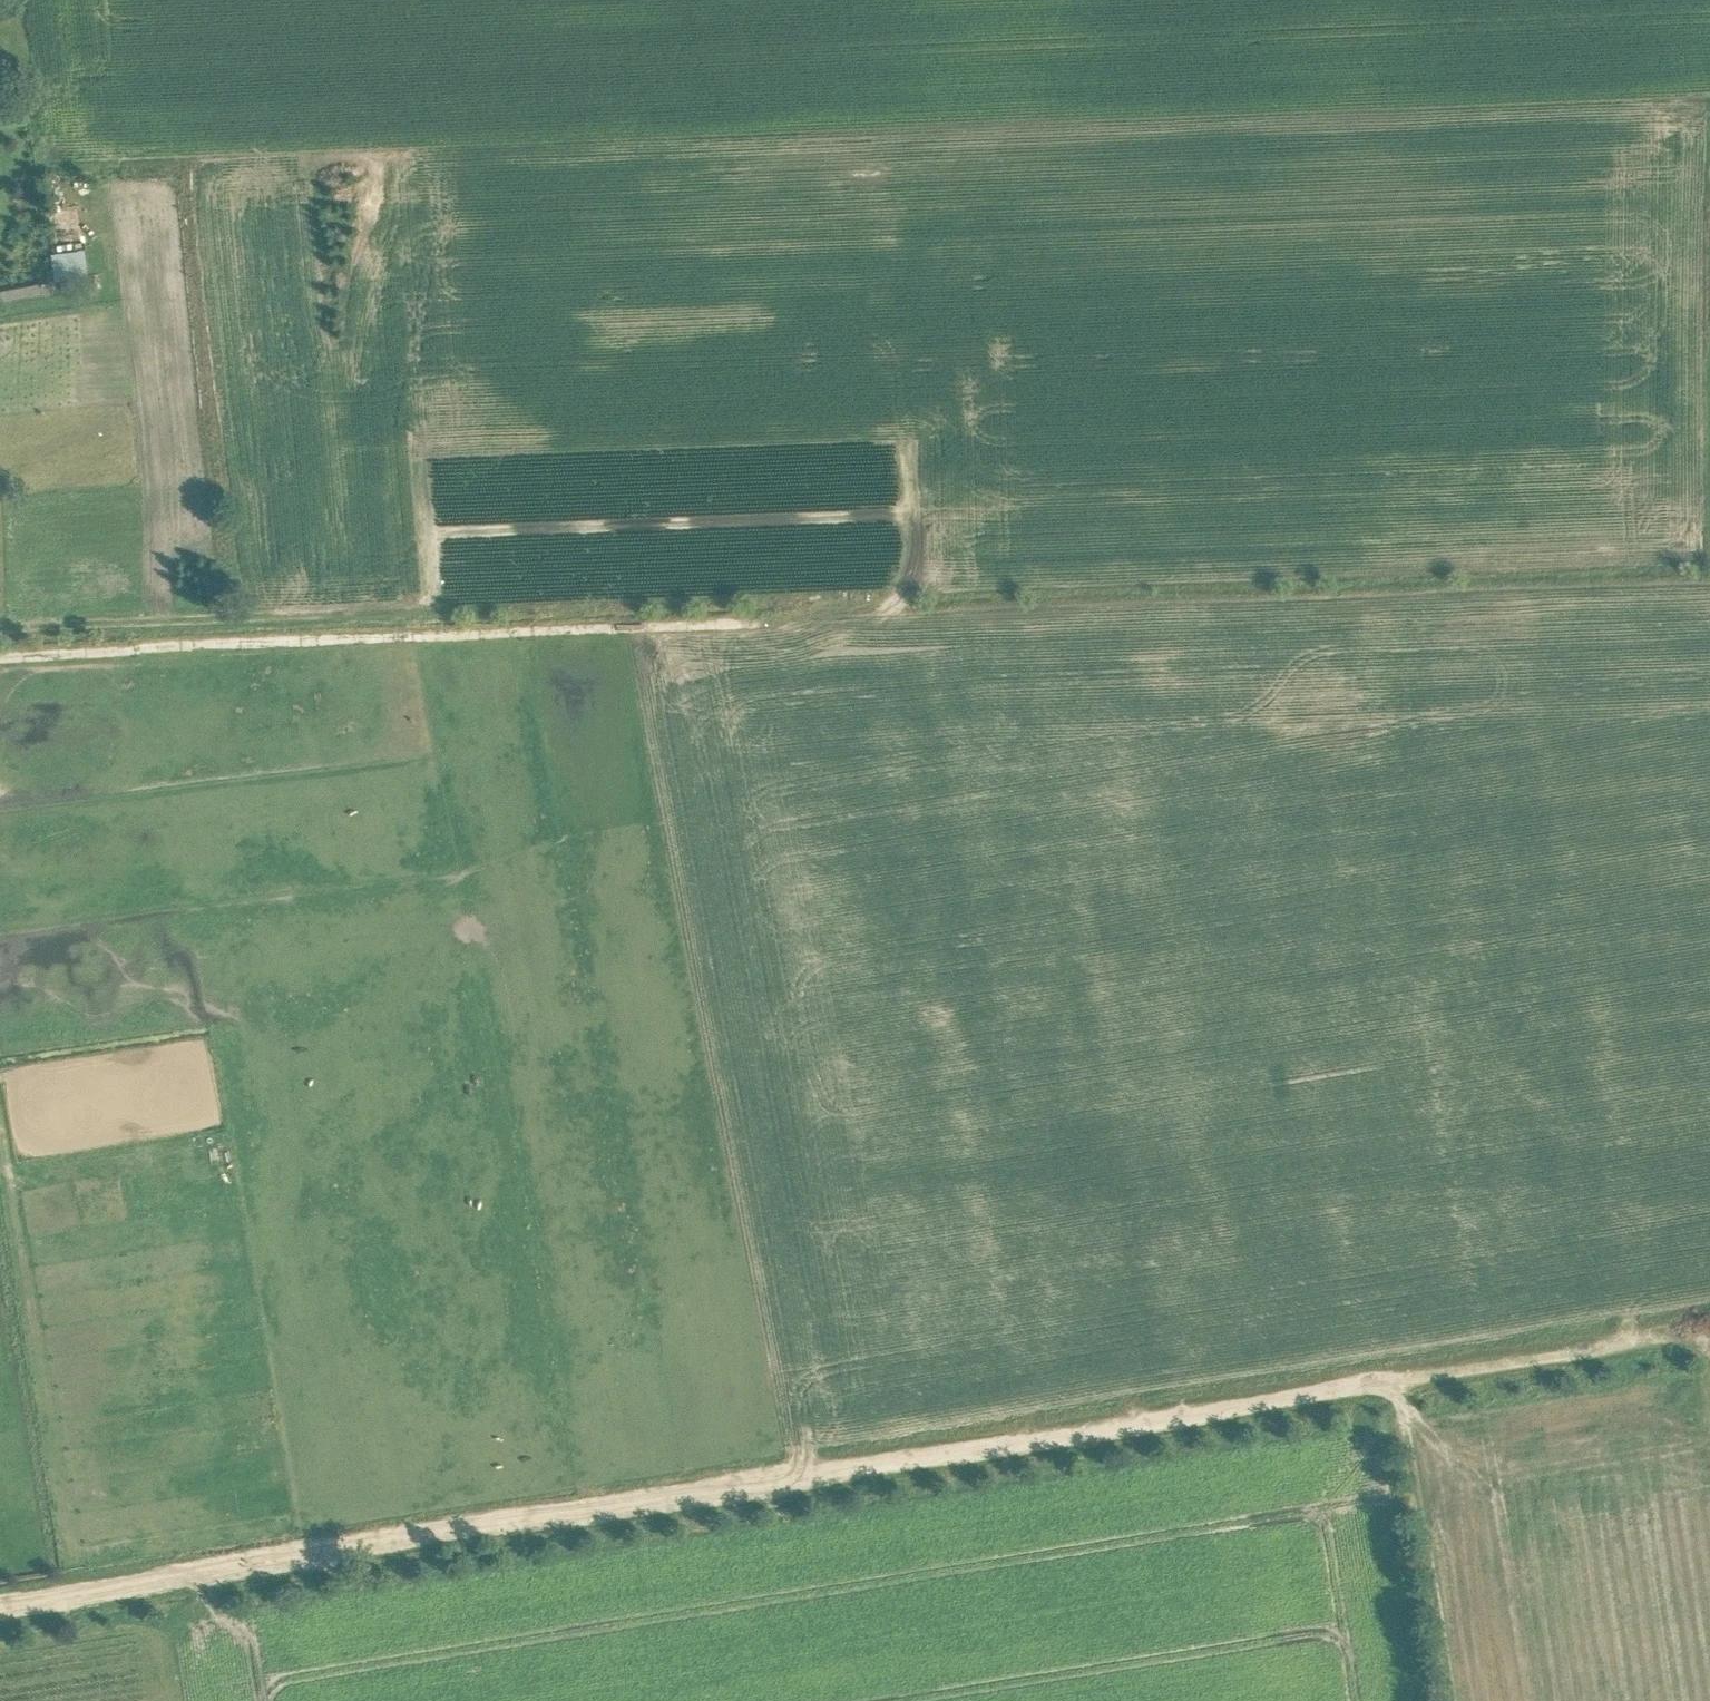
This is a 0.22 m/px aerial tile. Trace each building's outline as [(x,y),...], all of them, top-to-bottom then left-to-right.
[(84,247),(51,250),(53,278),(86,276),(84,247)]
